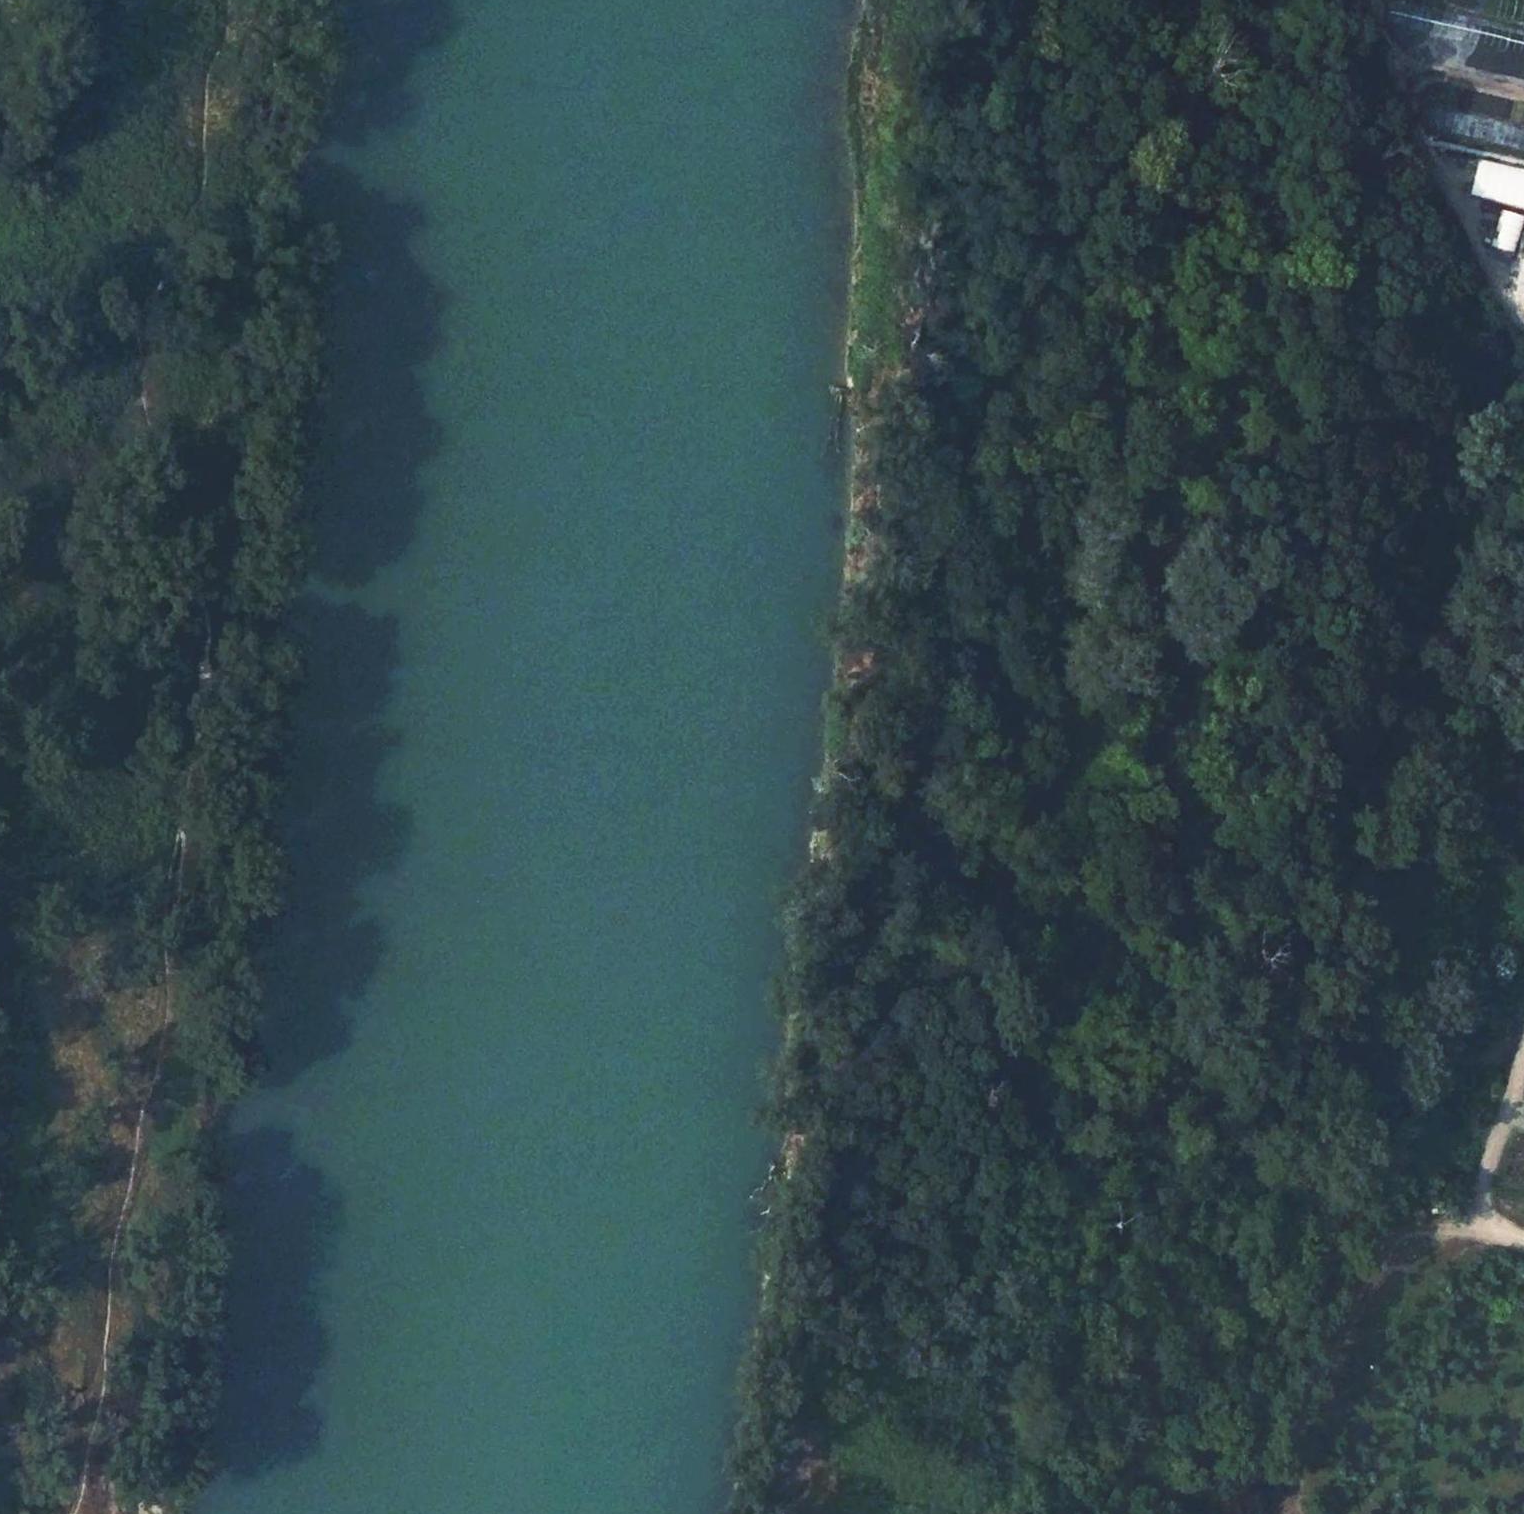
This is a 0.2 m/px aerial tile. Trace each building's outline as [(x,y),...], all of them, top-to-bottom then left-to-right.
[(1466,196),(1523,210),(1523,170),(1475,158),(1466,196)] [(1489,249),(1511,256),(1522,217),(1499,211),(1489,249)] [(1510,296),(1523,300),(1523,247),(1510,296)]
